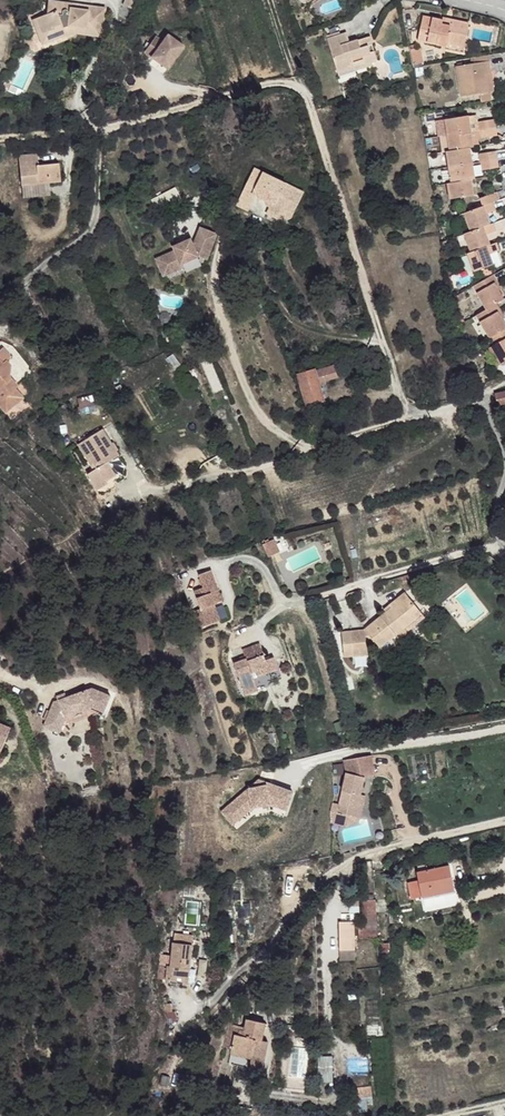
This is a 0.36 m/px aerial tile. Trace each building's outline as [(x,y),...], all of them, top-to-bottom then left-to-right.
[(66,0),(49,0),(48,11),(54,9),(55,14),(60,14),(61,11),(62,9),(64,9),(65,10),(67,11),(67,13),(70,13),(72,5),(89,7),(89,3),(66,0)] [(103,27),(105,6),(89,3),(89,7),(72,5),(70,13),(67,13),(67,11),(65,10),(64,9),(62,9),(61,11),(60,14),(55,14),(54,9),(48,11),(36,16),(42,31),(52,28),(55,35),(65,31),(65,29),(70,27),(86,29),(86,25),(103,27)] [(42,31),(36,16),(33,17),(42,40),(55,35),(52,28),(42,31)] [(465,50),(471,28),(454,23),(452,29),(443,28),(444,24),(425,20),(419,43),(438,47),(440,44),(448,46),(465,50)] [(169,72),(185,49),(158,31),(143,54),(169,72)] [(374,65),(369,41),(345,47),(342,37),(324,42),(333,74),(353,70),(354,76),(365,73),(365,68),(374,65)] [(464,55),(465,50),(448,46),(447,50),(464,55)] [(422,63),(419,48),(411,50),(413,65),(422,63)] [(481,64),(480,58),(466,60),(467,67),(481,64)] [(482,70),(481,64),(467,67),(452,70),(457,100),(486,95),(482,70)] [(488,69),(482,70),(486,95),(491,93),(488,69)] [(354,76),(353,70),(333,74),(335,81),(354,76)] [(468,126),(467,118),(443,121),(445,138),(469,134),(468,126)] [(494,129),(492,122),(476,124),(477,132),(494,129)] [(477,132),(476,124),(468,126),(469,134),(477,132)] [(495,138),(494,129),(477,132),(478,141),(495,138)] [(478,141),(477,132),(469,134),(470,142),(478,141)] [(470,142),(469,134),(445,138),(447,153),(469,150),(471,149),(470,142)] [(445,138),(439,139),(442,154),(447,153),(445,138)] [(44,160),(43,147),(26,147),(26,178),(43,178),(44,160)] [(470,157),(469,150),(447,153),(445,154),(447,170),(471,165),(470,157)] [(496,161),(495,153),(478,156),(479,164),(496,161)] [(479,164),(478,156),(470,157),(471,165),(479,164)] [(65,177),(66,160),(44,160),(43,178),(65,177)] [(497,169),(496,161),(479,164),(480,172),(497,169)] [(480,172),(479,164),(471,165),(472,173),(480,172)] [(472,173),(471,165),(447,170),(449,185),(468,182),(473,181),(472,173)] [(295,195),(253,172),(233,207),(247,213),(255,198),(271,207),(266,216),(279,223),(295,195)] [(470,199),(468,182),(449,185),(445,186),(447,202),(470,199)] [(151,198),(157,213),(183,201),(176,187),(151,198)] [(501,202),(498,194),(483,199),(485,208),(496,204),(501,202)] [(498,212),(496,204),(485,208),(466,215),(472,233),(491,226),(488,216),(498,212)] [(499,232),(497,225),(491,226),(472,233),(468,234),(474,253),(494,246),(491,235),(499,232)] [(179,254),(160,262),(167,280),(187,271),(185,267),(203,259),(212,262),(222,236),(205,229),(201,240),(204,241),(202,246),(199,248),(195,241),(177,250),(179,254)] [(500,253),(499,244),(494,246),(474,253),(470,254),(477,273),(495,267),(492,257),(500,253)] [(496,284),(493,278),(473,290),(485,313),(496,307),(503,303),(497,294),(493,286),(496,284)] [(496,307),(485,313),(474,320),(487,343),(504,333),(504,331),(501,323),(498,317),(499,316),(496,307)] [(487,343),(491,351),(489,352),(497,368),(504,363),(504,333),(487,343)] [(5,392),(0,395),(0,396),(12,409),(30,393),(21,384),(25,381),(17,372),(17,358),(15,355),(19,352),(10,342),(3,347),(0,349),(0,386),(5,392)] [(489,352),(484,355),(493,371),(497,368),(489,352)] [(334,375),(332,366),(316,370),(315,368),(299,373),(308,406),(325,402),(318,379),(334,375)] [(116,441),(107,427),(83,442),(100,467),(93,472),(104,489),(115,481),(113,477),(122,472),(113,458),(123,451),(121,448),(123,447),(118,440),(116,441)] [(282,551),(278,539),(267,542),(272,554),(282,551)] [(221,587),(213,567),(201,573),(205,585),(197,589),(204,607),(212,623),(224,618),(218,602),(214,591),(221,587)] [(226,598),(221,587),(214,591),(218,602),(226,598)] [(406,593),(389,606),(392,609),(366,630),(351,633),(353,645),(345,646),(346,657),(370,653),(371,642),(376,649),(392,636),(395,639),(401,634),(399,631),(421,612),(406,593)] [(212,623),(204,607),(194,611),(201,628),(212,623)] [(421,612),(399,631),(401,634),(403,636),(426,618),(421,612)] [(351,633),(343,634),(345,646),(353,645),(351,633)] [(270,659),(266,643),(248,648),(251,657),(239,661),(249,693),(262,689),(256,672),(272,667),(274,672),(283,669),(279,656),(270,659)] [(97,690),(58,702),(48,726),(64,733),(72,714),(87,709),(93,707),(109,714),(115,697),(97,690)] [(93,707),(87,709),(107,717),(109,714),(93,707)] [(15,724),(3,721),(0,720),(0,755),(6,756),(15,724)] [(371,755),(343,760),(346,774),(364,778),(363,777),(374,775),(371,755)] [(342,764),(333,765),(334,775),(343,774),(342,764)] [(364,778),(346,774),(338,805),(336,814),(350,817),(352,808),(356,809),(360,796),(360,795),(364,778)] [(253,785),(226,809),(236,821),(252,808),(270,804),(286,810),(292,792),(265,782),(265,785),(257,790),(253,785)] [(365,797),(360,795),(360,796),(356,809),(352,808),(350,817),(336,814),(338,805),(332,804),(329,812),(329,824),(345,828),(360,819),(365,797)] [(236,821),(226,809),(222,813),(232,825),(236,821)] [(459,883),(454,862),(423,870),(429,895),(439,892),(439,889),(459,883)] [(384,914),(381,901),(373,901),(375,915),(384,914)] [(360,948),(357,920),(342,921),(344,949),(360,948)] [(193,936),(175,934),(171,980),(187,982),(188,969),(191,969),(193,936)] [(270,1039),(271,1022),(254,1018),(252,1030),(247,1029),(246,1036),(241,1035),(239,1053),(261,1056),(265,1039),(270,1039)] [(272,1070),(275,1041),(270,1039),(265,1039),(261,1056),(239,1053),(237,1064),(272,1070)] [(332,1080),(332,1055),(318,1055),(319,1080),(332,1080)]
